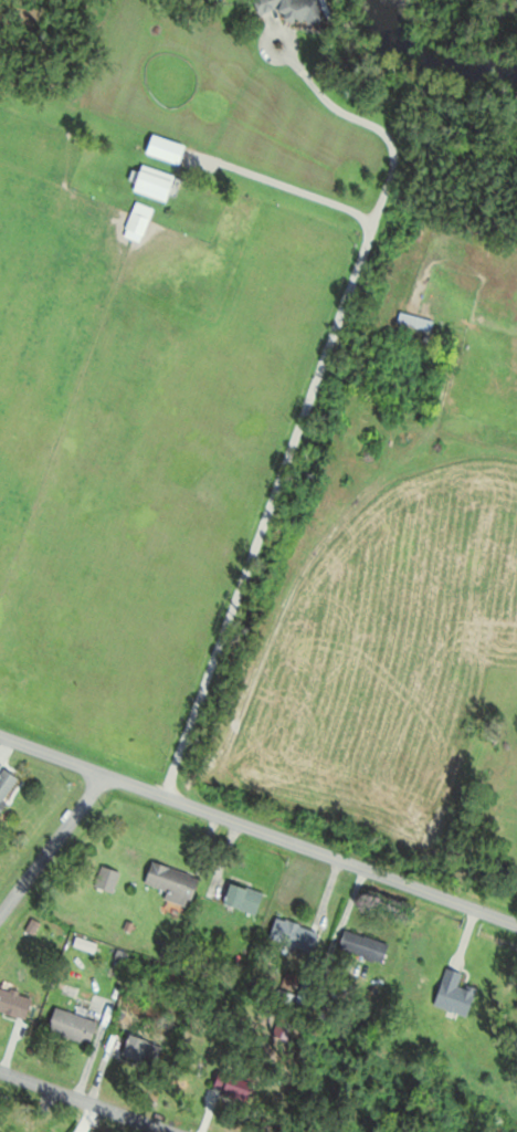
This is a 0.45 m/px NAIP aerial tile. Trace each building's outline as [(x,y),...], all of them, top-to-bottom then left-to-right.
[(284,11),(286,27),(327,20),(323,0),(256,0),(259,15),(284,11)] [(147,155),(180,166),(186,147),(154,136),(147,155)] [(176,178),(143,166),(134,191),(167,203),(176,178)] [(143,244),(153,208),(134,203),(125,239),(143,244)] [(433,321),(401,311),(397,322),(430,333),(433,321)] [(186,908),(199,884),(157,861),(144,885),(186,908)] [(257,915),(264,894),(231,883),(225,904),(257,915)] [(383,964),(389,945),(346,931),(340,951),(383,964)] [(296,1002),(307,1006),(315,983),(303,979),(296,1002)] [(28,1015),(28,1006),(18,1006),(18,992),(0,992),(0,1015),(28,1015)] [(90,1045),(98,1022),(56,1007),(48,1031),(90,1045)] [(123,1055),(154,1069),(164,1048),(132,1034),(123,1055)]
